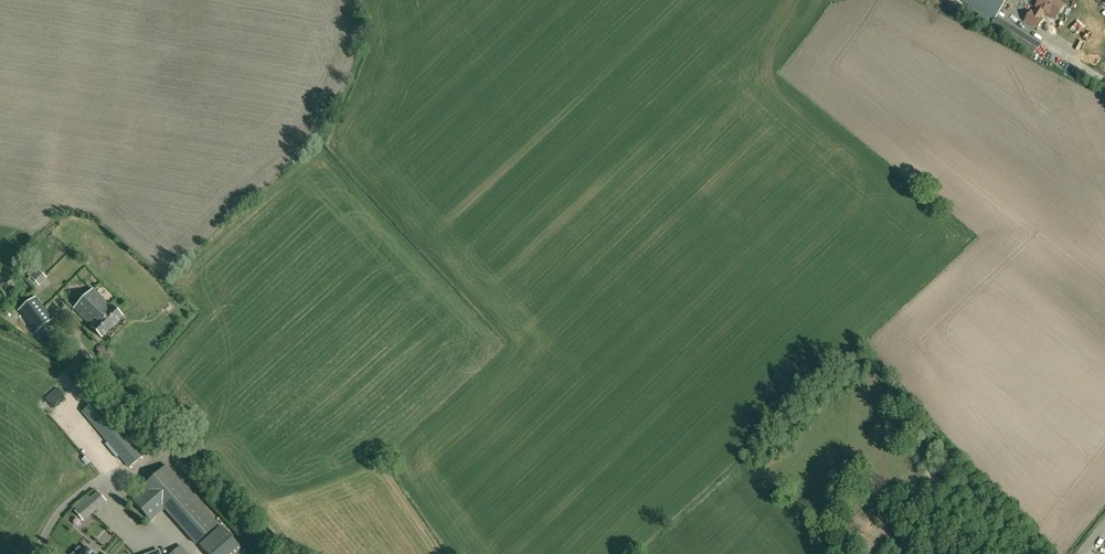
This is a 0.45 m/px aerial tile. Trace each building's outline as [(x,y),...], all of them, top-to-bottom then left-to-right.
[(1010,0),(970,0),(978,5),(973,13),(993,24),(997,16),(1000,17),(1010,0)] [(1039,2),(1036,7),(1037,8),(1034,14),(1031,12),(1026,20),(1038,28),(1043,19),(1041,18),(1044,12),(1056,19),(1064,5),(1055,0),(1036,0),(1039,2)] [(43,274),(35,266),(27,275),(35,282),(43,274)] [(17,289),(6,275),(0,279),(0,302),(17,289)] [(102,338),(122,317),(111,306),(111,307),(93,289),(74,309),(91,326),(91,327),(102,338)] [(36,332),(53,319),(36,297),(18,311),(36,332)] [(129,467),(143,455),(96,400),(82,412),(129,467)] [(151,493),(164,507),(197,544),(219,524),(166,465),(144,485),(146,487),(151,493)] [(151,493),(146,487),(144,485),(129,500),(135,506),(151,493)] [(84,519),(106,500),(98,492),(77,510),(84,519)] [(164,507),(151,493),(135,507),(148,521),(164,507)] [(199,545),(207,553),(246,553),(220,525),(199,545)] [(187,552),(180,545),(171,553),(189,553),(187,552)]
